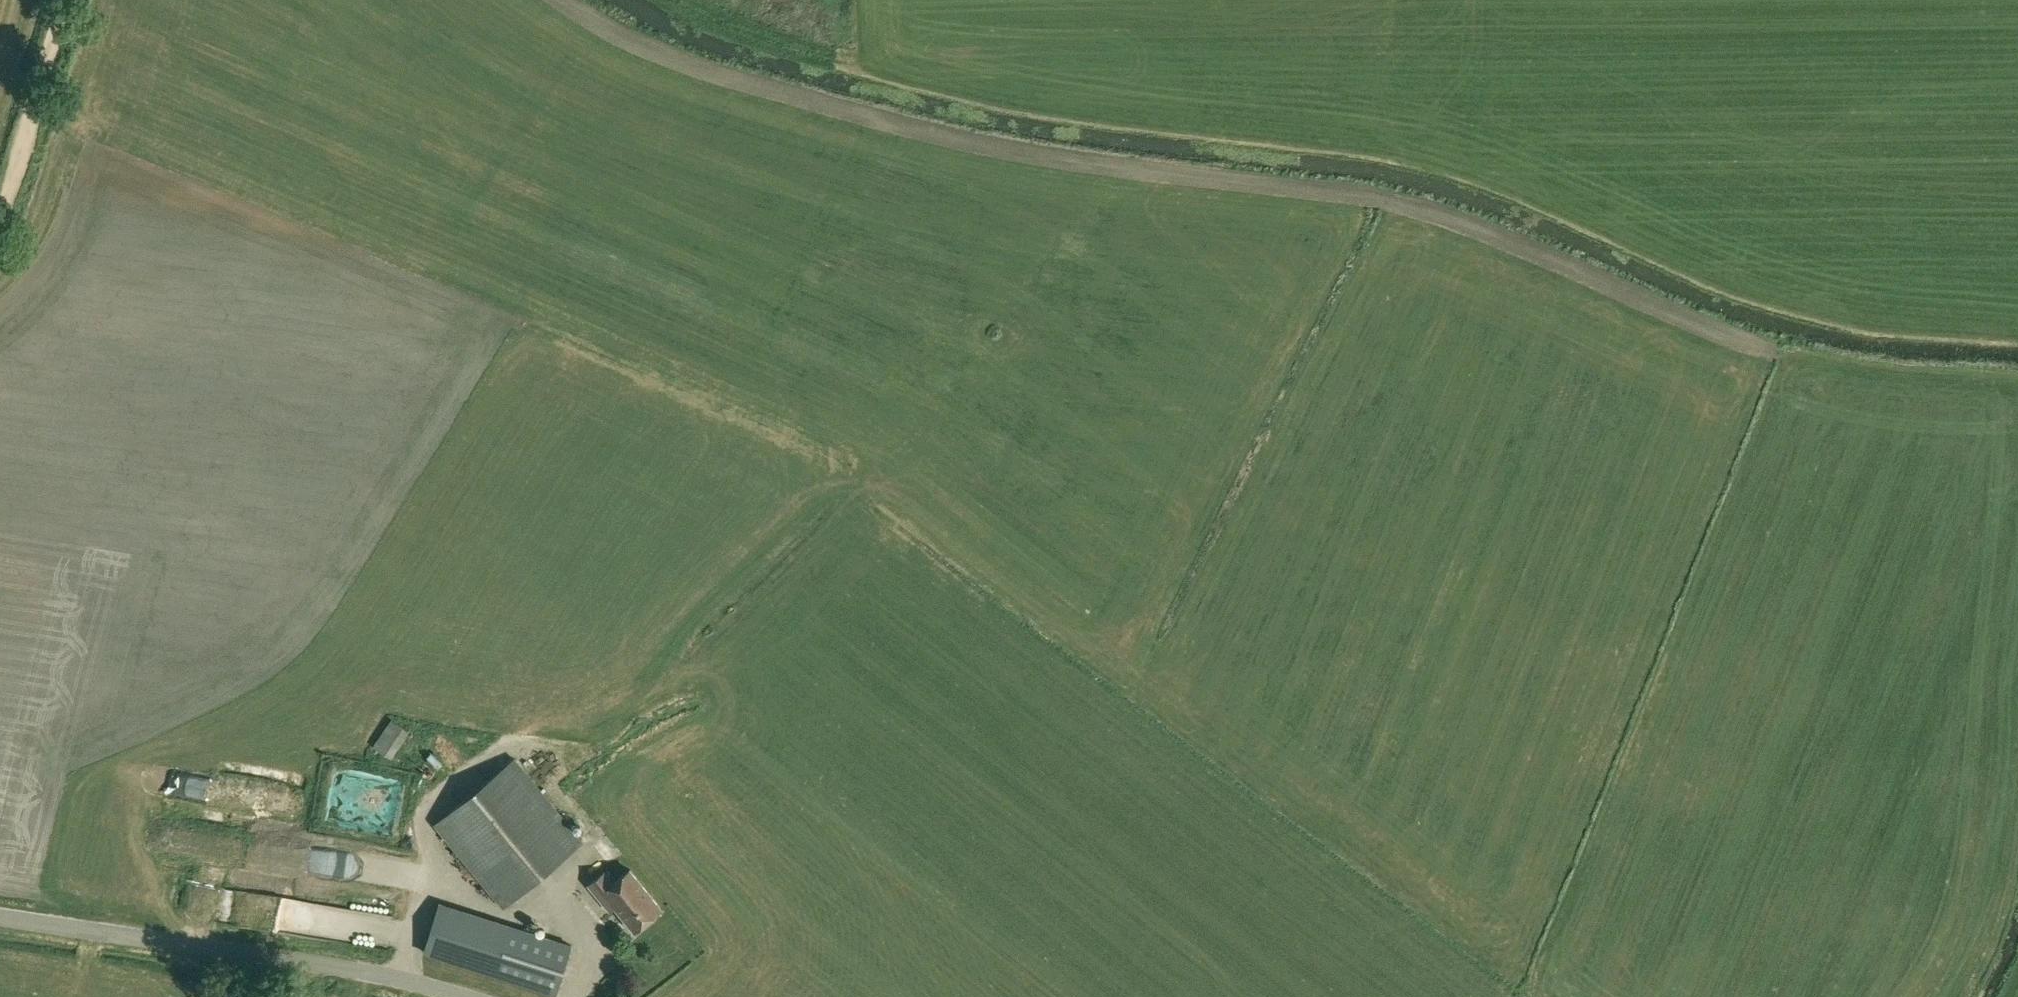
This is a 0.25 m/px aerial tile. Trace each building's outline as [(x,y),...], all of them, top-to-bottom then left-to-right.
[(373,746),(392,758),(410,731),(392,719),(373,746)] [(434,823),(504,908),(584,841),(515,757),(434,823)] [(278,874),(284,845),(273,843),(266,872),(278,874)] [(615,906),(635,930),(662,908),(630,870),(614,882),(605,871),(589,884),(610,910),(615,906)] [(423,952),(556,995),(573,944),(440,901),(423,952)] [(330,940),(334,906),(322,905),(317,938),(330,940)]
